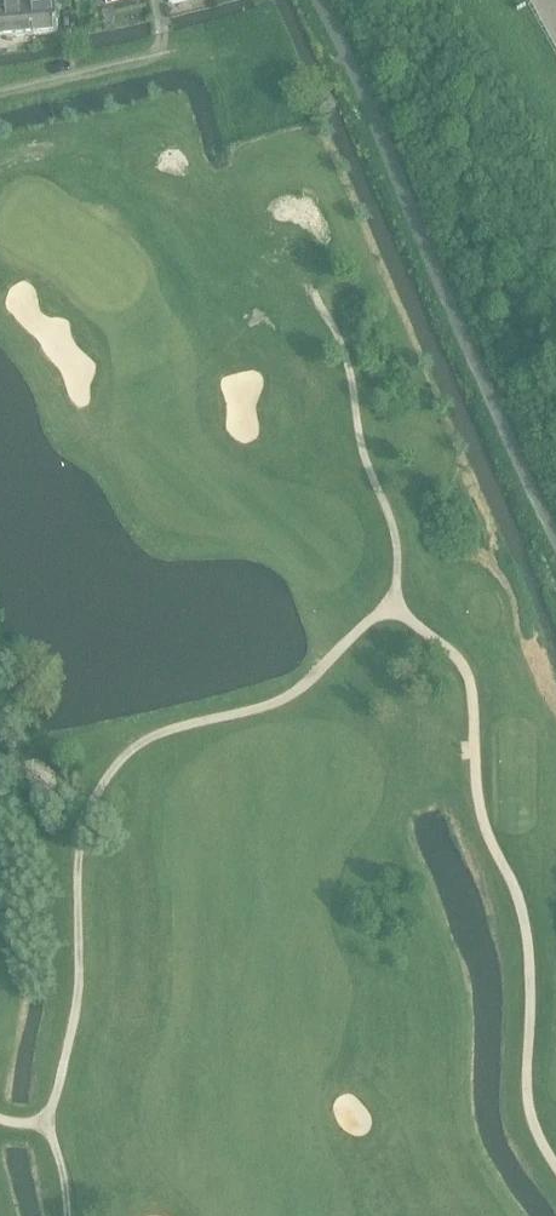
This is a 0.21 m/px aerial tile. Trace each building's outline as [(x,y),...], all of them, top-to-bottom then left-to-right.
[(30,37),(27,0),(0,0),(0,40),(30,37)] [(30,37),(55,35),(52,0),(27,0),(30,37)]
